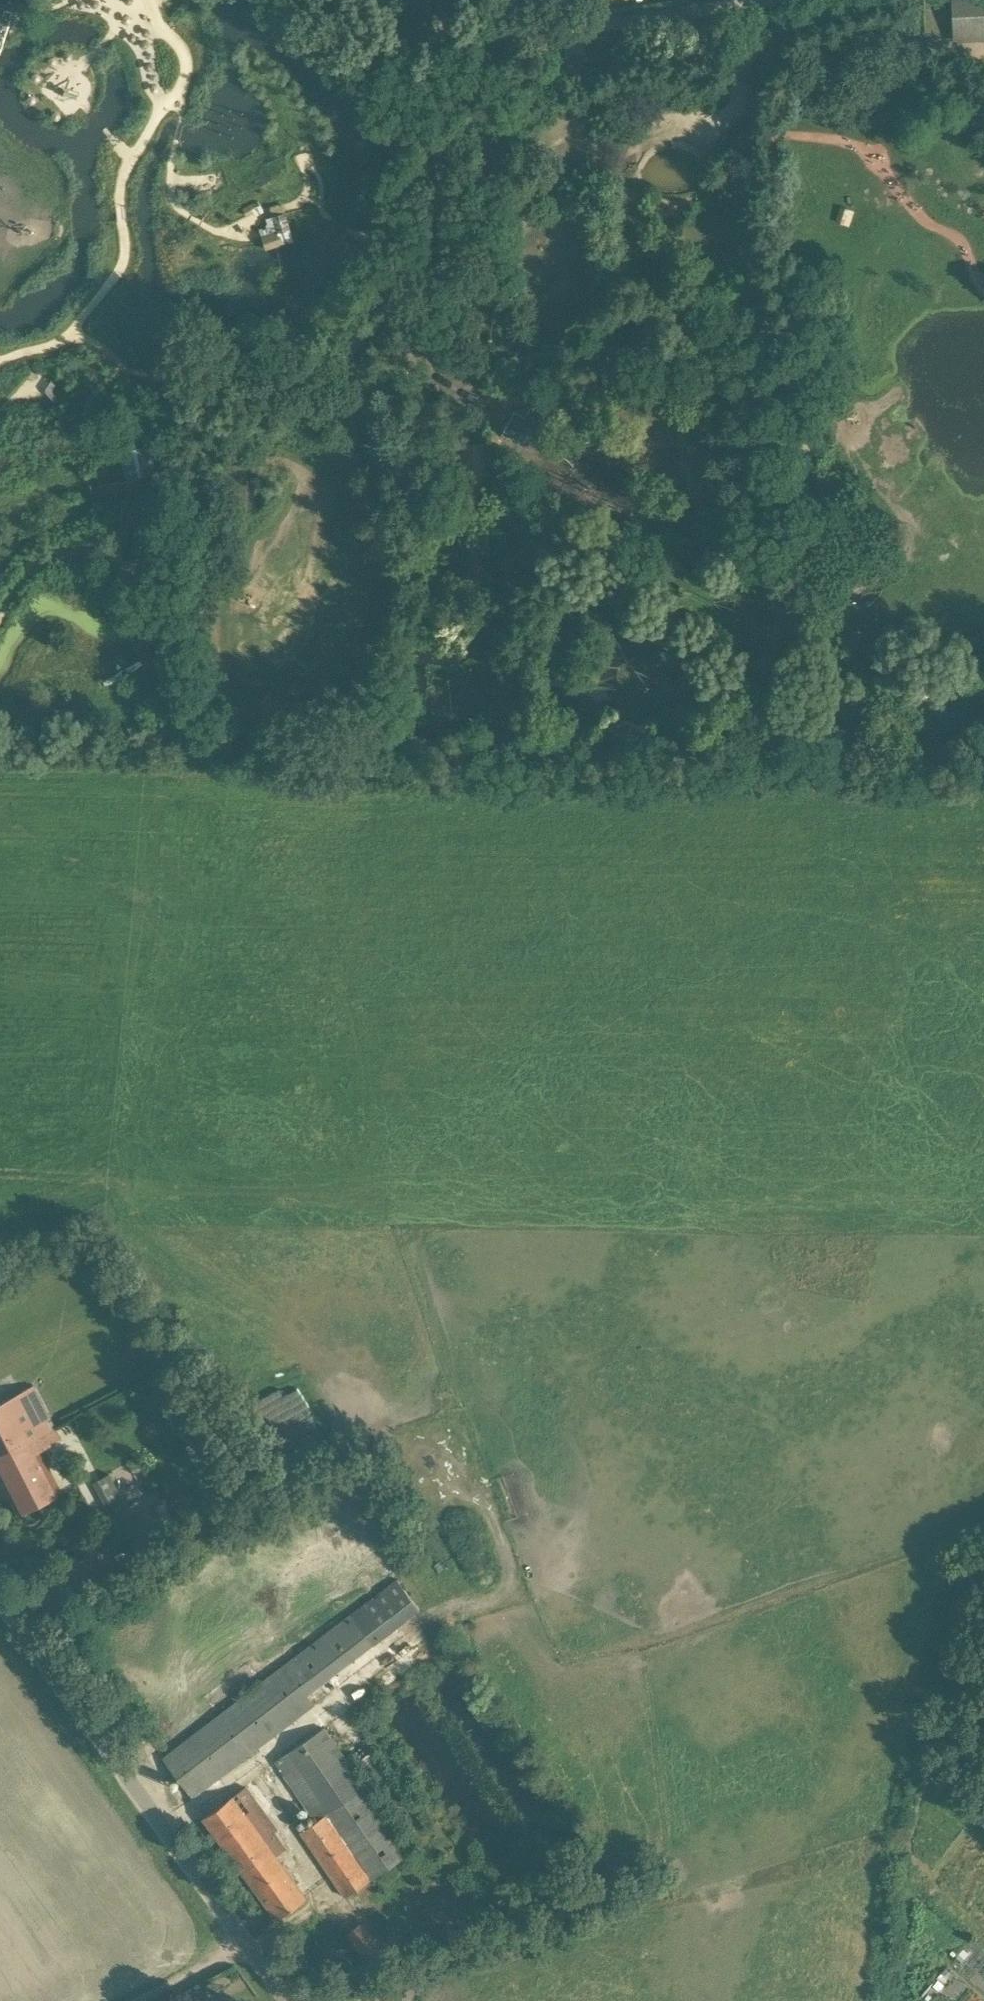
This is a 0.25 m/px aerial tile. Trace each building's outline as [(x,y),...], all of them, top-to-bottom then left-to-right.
[(953,37),(983,36),(983,0),(951,0),(953,37)] [(0,24),(0,48),(3,38),(11,13),(4,11),(0,24)] [(257,199),(243,207),(247,215),(254,211),(256,215),(263,211),(263,209),(257,199)] [(270,206),(273,216),(286,212),(283,203),(283,201),(270,205),(270,206)] [(850,208),(841,205),(836,221),(845,224),(850,208)] [(850,208),(845,224),(849,225),(855,210),(850,208)] [(277,231),(263,236),(266,248),(274,245),(282,243),(293,240),(286,213),(286,212),(273,216),(277,231)] [(261,230),(263,236),(277,231),(273,216),(266,218),(269,227),(261,230)] [(526,417),(515,411),(503,433),(532,449),(543,429),(550,417),(543,413),(531,406),(526,417)] [(150,444),(120,451),(126,481),(158,474),(150,444)] [(530,515),(523,521),(533,527),(544,529),(544,521),(544,519),(530,515)] [(262,536),(258,548),(267,551),(271,539),(262,536)] [(874,599),(845,600),(846,616),(875,615),(874,599)] [(24,715),(11,715),(11,722),(11,724),(27,724),(27,717),(27,715),(24,715)] [(639,725),(619,725),(618,738),(638,739),(639,725)] [(55,1425),(34,1385),(0,1402),(0,1453),(55,1425)] [(0,1453),(0,1475),(18,1511),(19,1513),(21,1512),(61,1492),(63,1491),(62,1489),(61,1489),(41,1449),(62,1438),(55,1425),(0,1453)] [(110,1473),(94,1481),(113,1516),(129,1507),(110,1473)] [(121,1525),(133,1548),(170,1528),(165,1519),(160,1511),(157,1505),(121,1525)] [(308,1693),(417,1610),(395,1580),(163,1757),(193,1796),(315,1703),(308,1693)] [(325,1727),(275,1762),(313,1816),(316,1820),(301,1831),(346,1897),(411,1852),(325,1727)] [(220,1805),(204,1817),(277,1917),(293,1905),(306,1896),(286,1868),(276,1855),(286,1847),(275,1831),(278,1829),(246,1786),(220,1805)] [(349,1933),(369,1963),(384,1953),(363,1923),(349,1933)]
